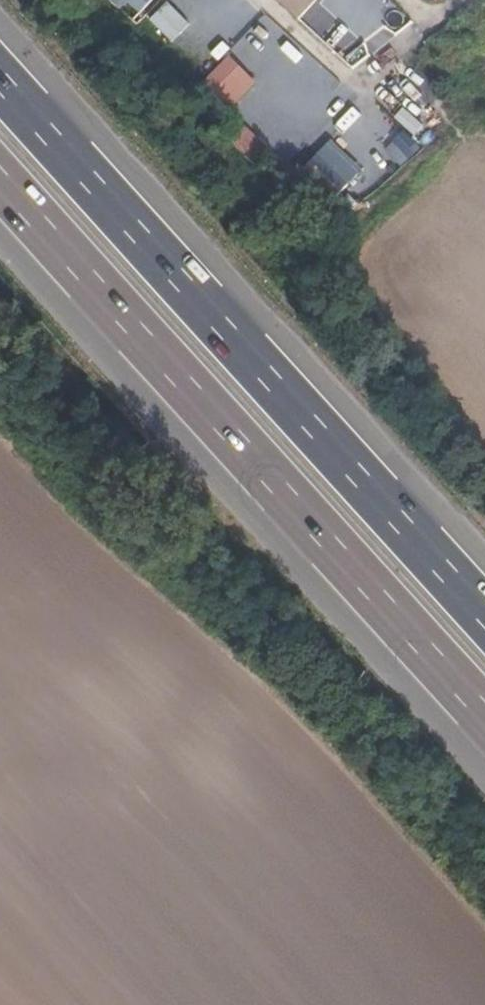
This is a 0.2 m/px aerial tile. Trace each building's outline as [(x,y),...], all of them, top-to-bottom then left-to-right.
[(138,16),(154,0),(121,0),(138,16)] [(298,18),(315,0),(279,0),(298,18)] [(166,1),(149,19),(171,41),(189,23),(166,1)] [(228,55),(206,79),(232,104),(255,81),(228,55)] [(330,139),(303,167),(335,197),(362,169),(330,139)]
